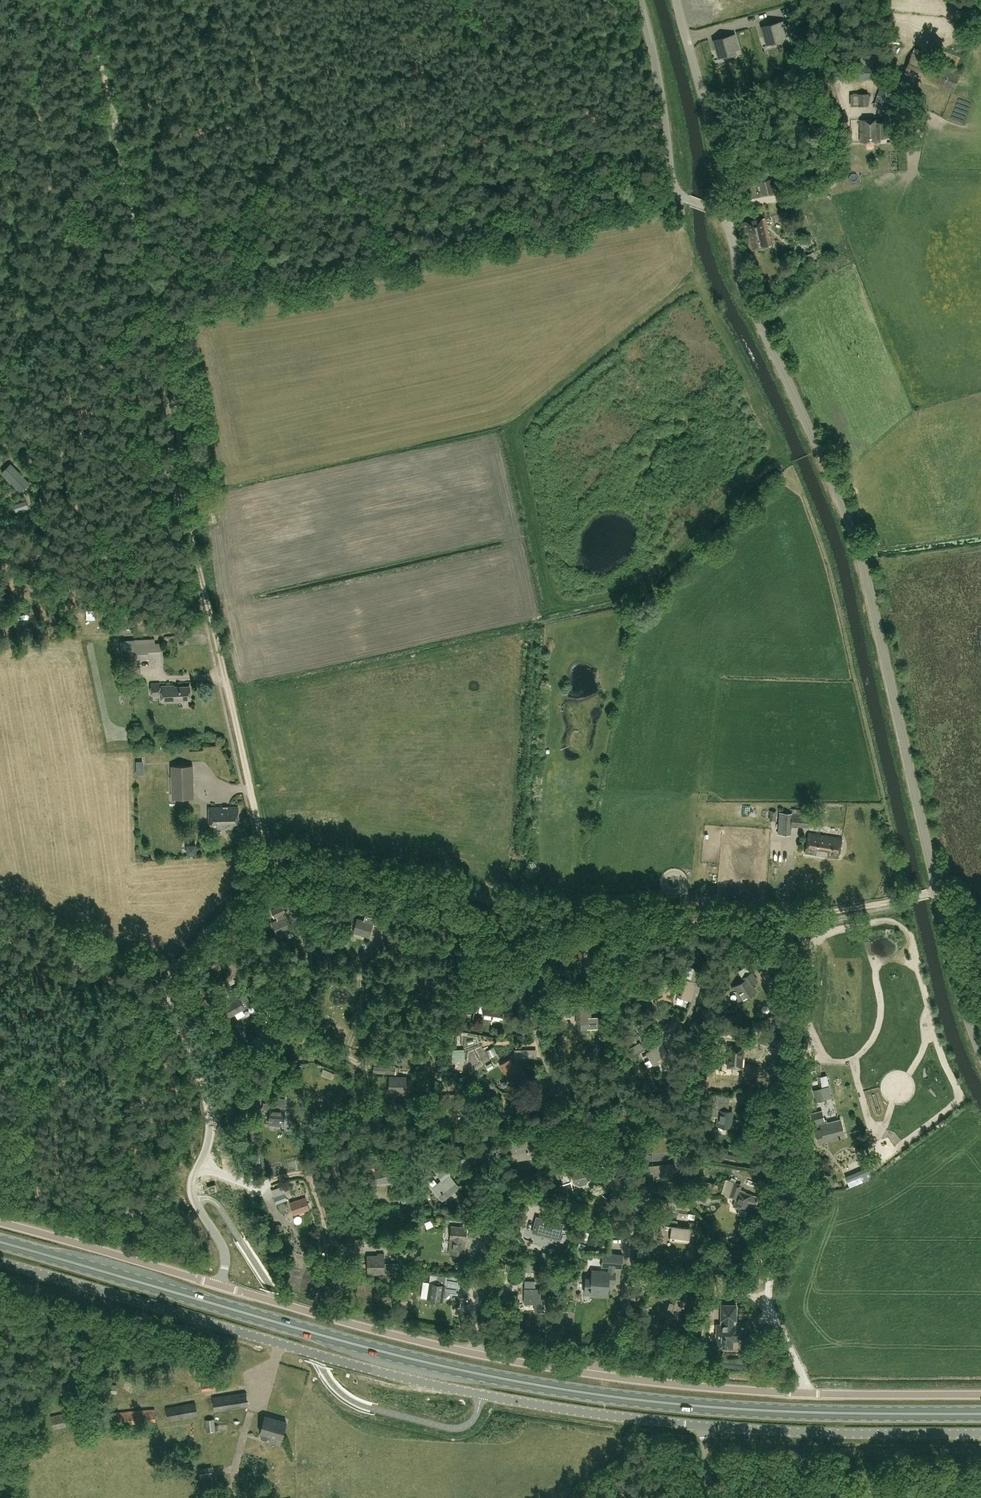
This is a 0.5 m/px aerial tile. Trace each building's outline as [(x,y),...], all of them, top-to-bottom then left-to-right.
[(783,21),(764,26),(768,40),(766,30),(770,29),(772,39),(787,35),(783,21)] [(734,34),(716,39),(720,53),(734,49),(732,40),(735,39),(738,48),(734,34)] [(862,63),(862,78),(879,78),(879,52),(859,52),(858,63),(862,63)] [(913,52),(904,75),(903,74),(901,80),(913,85),(915,79),(952,94),(961,71),(913,52)] [(873,105),(886,110),(893,91),(879,87),(873,105)] [(853,105),(869,105),(869,100),(870,100),(870,95),(868,95),(868,93),(858,93),(858,95),(854,95),(854,99),(853,99),(853,105)] [(880,121),(859,121),(860,144),(880,144),(880,139),(887,139),(887,123),(880,124),(880,121)] [(471,138),(477,135),(475,130),(469,134),(471,138)] [(768,157),(770,170),(778,168),(776,156),(768,157)] [(770,169),(768,158),(761,160),(763,170),(770,169)] [(739,181),(742,198),(755,195),(751,178),(739,181)] [(759,181),(762,195),(774,192),(770,178),(759,181)] [(764,217),(743,222),(750,250),(771,245),(764,217)] [(20,491),(29,483),(10,463),(1,472),(20,491)] [(27,501),(14,505),(16,511),(29,506),(27,501)] [(160,643),(155,643),(154,638),(120,640),(121,651),(135,650),(135,659),(148,658),(148,655),(161,654),(160,643)] [(160,695),(160,682),(150,682),(151,695),(160,695)] [(175,686),(175,685),(161,685),(162,702),(180,701),(180,699),(190,699),(190,686),(175,686)] [(173,797),(193,797),(192,765),(172,765),(173,797)] [(209,807),(209,828),(238,828),(238,806),(209,807)] [(777,811),(769,810),(769,820),(777,821),(777,811)] [(792,812),(792,813),(779,812),(777,832),(791,833),(791,826),(809,827),(810,814),(792,812)] [(876,823),(873,832),(886,835),(889,827),(876,823)] [(837,858),(841,839),(807,833),(804,852),(837,858)] [(285,912),(282,905),(271,910),(274,917),(276,916),(277,920),(272,922),(277,934),(292,927),(285,912)] [(391,917),(386,915),(379,913),(377,919),(366,915),(364,920),(357,918),(353,931),(369,936),(373,923),(388,927),(391,917)] [(527,944),(538,947),(539,940),(528,937),(527,944)] [(382,965),(372,958),(370,961),(380,968),(382,965)] [(412,973),(417,962),(411,959),(406,970),(412,973)] [(227,963),(233,975),(240,971),(234,960),(227,963)] [(687,965),(686,968),(683,981),(682,980),(678,996),(691,1000),(699,972),(699,969),(687,965)] [(744,980),(735,985),(743,999),(756,991),(751,984),(757,980),(751,972),(742,977),(744,980)] [(430,979),(416,973),(410,984),(425,991),(430,979)] [(236,996),(237,998),(222,1006),(228,1017),(235,1014),(238,1018),(245,1014),(243,1009),(245,1008),(245,1009),(252,1005),(245,993),(244,994),(242,992),(243,991),(238,983),(231,987),(236,996)] [(219,992),(212,985),(207,991),(214,997),(219,992)] [(477,991),(466,989),(465,996),(476,998),(477,991)] [(477,999),(485,1000),(486,993),(478,992),(477,999)] [(213,1005),(206,998),(200,1003),(206,1011),(213,1005)] [(502,1003),(485,1000),(482,1014),(500,1017),(502,1003)] [(591,1016),(590,1004),(576,1005),(577,1022),(590,1022),(590,1024),(596,1023),(596,1028),(603,1028),(603,1014),(608,1014),(608,1002),(601,1002),(601,1004),(595,1004),(595,1016),(591,1016)] [(633,1056),(640,1051),(644,1050),(640,1042),(629,1048),(633,1056)] [(663,1043),(646,1053),(653,1066),(670,1056),(663,1043)] [(728,1064),(741,1065),(742,1047),(729,1046),(728,1064)] [(451,1050),(452,1077),(459,1077),(459,1059),(464,1059),(464,1049),(451,1050)] [(493,1067),(494,1064),(497,1065),(500,1058),(493,1054),(488,1065),(493,1067)] [(522,1074),(512,1057),(500,1064),(510,1081),(522,1074)] [(484,1058),(474,1061),(477,1072),(487,1070),(484,1058)] [(384,1073),(395,1074),(395,1066),(384,1065),(384,1073)] [(628,1079),(636,1074),(631,1066),(623,1071),(628,1079)] [(390,1077),(389,1089),(389,1094),(405,1095),(405,1093),(406,1093),(406,1091),(412,1091),(412,1080),(406,1080),(406,1078),(390,1077)] [(509,1085),(506,1080),(500,1083),(503,1088),(509,1085)] [(506,1087),(509,1094),(515,1091),(512,1085),(506,1087)] [(828,1085),(813,1089),(816,1101),(831,1097),(828,1085)] [(459,1093),(442,1094),(443,1106),(460,1105),(459,1093)] [(270,1109),(269,1122),(283,1123),(285,1111),(284,1110),(285,1099),(276,1098),(276,1099),(271,1098),(270,1103),(267,1103),(266,1109),(270,1109)] [(718,1117),(717,1125),(731,1126),(732,1111),(728,1111),(728,1103),(712,1102),(711,1117),(718,1117)] [(810,1113),(813,1123),(819,1121),(821,1129),(816,1130),(817,1134),(816,1134),(818,1142),(844,1135),(840,1119),(827,1122),(826,1119),(824,1119),(822,1110),(810,1113)] [(255,1130),(247,1131),(249,1142),(257,1141),(255,1130)] [(530,1140),(509,1144),(512,1160),(529,1157),(528,1150),(532,1150),(532,1147),(541,1146),(540,1139),(530,1140)] [(556,1153),(545,1155),(547,1162),(558,1160),(556,1153)] [(674,1163),(652,1165),(641,1166),(642,1174),(653,1173),(654,1179),(672,1178),(672,1172),(677,1172),(676,1167),(683,1167),(682,1156),(674,1156),(674,1163)] [(590,1163),(572,1168),(558,1172),(562,1185),(571,1182),(574,1192),(598,1185),(596,1176),(594,1176),(590,1163)] [(827,1176),(831,1176),(833,1172),(832,1169),(829,1167),(825,1168),(823,1171),(824,1175),(827,1176)] [(385,1168),(369,1171),(372,1183),(388,1180),(385,1168)] [(442,1179),(432,1187),(442,1200),(458,1187),(449,1175),(450,1174),(445,1168),(437,1174),(442,1179)] [(747,1210),(752,1194),(744,1192),(745,1191),(740,1189),(742,1184),(734,1181),(725,1179),(721,1194),(730,1197),(736,1198),(733,1206),(742,1209),(742,1208),(747,1210)] [(705,1190),(716,1193),(718,1184),(707,1181),(705,1190)] [(210,1192),(217,1190),(216,1184),(208,1186),(210,1192)] [(284,1193),(285,1193),(282,1185),(271,1189),(274,1197),(284,1193)] [(553,1202),(541,1187),(537,1191),(548,1206),(553,1202)] [(414,1194),(411,1190),(400,1197),(403,1202),(414,1194)] [(284,1193),(274,1197),(276,1203),(286,1199),(284,1193)] [(305,1197),(290,1202),(294,1214),(309,1209),(305,1197)] [(536,1216),(532,1232),(559,1239),(563,1223),(536,1216)] [(677,1227),(678,1220),(666,1219),(666,1225),(671,1225),(670,1240),(688,1242),(689,1228),(677,1227)] [(452,1226),(449,1252),(464,1254),(466,1227),(452,1226)] [(580,1240),(586,1242),(589,1233),(583,1231),(580,1240)] [(582,1253),(585,1244),(580,1242),(577,1252),(582,1253)] [(336,1260),(337,1252),(329,1251),(328,1259),(336,1260)] [(586,1277),(585,1292),(607,1294),(608,1283),(614,1283),(615,1271),(614,1271),(615,1267),(621,1267),(622,1254),(603,1252),(602,1266),(608,1267),(608,1270),(592,1269),(591,1277),(586,1277)] [(375,1256),(367,1256),(368,1267),(374,1267),(374,1272),(398,1272),(398,1262),(384,1262),(384,1253),(378,1253),(378,1257),(375,1257),(375,1256)] [(514,1266),(517,1256),(509,1253),(506,1264),(514,1266)] [(427,1298),(441,1300),(442,1297),(445,1297),(446,1292),(457,1293),(458,1287),(444,1285),(445,1277),(436,1276),(435,1283),(429,1282),(427,1298)] [(569,1288),(571,1282),(564,1279),(562,1286),(569,1288)] [(524,1288),(524,1303),(535,1303),(535,1311),(544,1311),(544,1298),(540,1298),(541,1288),(535,1288),(535,1281),(525,1280),(524,1288)] [(691,1291),(681,1288),(679,1294),(684,1296),(683,1300),(688,1301),(691,1291)] [(664,1313),(677,1317),(680,1307),(687,1310),(690,1302),(688,1301),(683,1300),(669,1295),(664,1313)] [(400,1304),(408,1303),(407,1296),(399,1297),(400,1304)] [(736,1324),(736,1304),(721,1304),(721,1323),(716,1323),(716,1348),(733,1348),(733,1340),(739,1340),(739,1324),(736,1324)] [(215,1379),(201,1382),(202,1390),(216,1388),(215,1379)] [(106,1383),(105,1392),(116,1393),(117,1383),(106,1383)] [(247,1404),(245,1391),(213,1396),(215,1409),(247,1404)] [(194,1402),(166,1407),(168,1419),(197,1414),(194,1402)] [(154,1408),(114,1412),(115,1424),(155,1421),(154,1408)] [(62,1415),(51,1417),(53,1427),(68,1424),(65,1413),(61,1414),(62,1415)] [(282,1438),(286,1421),(265,1415),(260,1432),(262,1432),(260,1436),(262,1438),(266,1440),(268,1438),(269,1434),(282,1438)] [(215,1430),(214,1418),(205,1419),(206,1431),(215,1430)] [(199,1468),(200,1477),(212,1475),(211,1466),(199,1468)]
